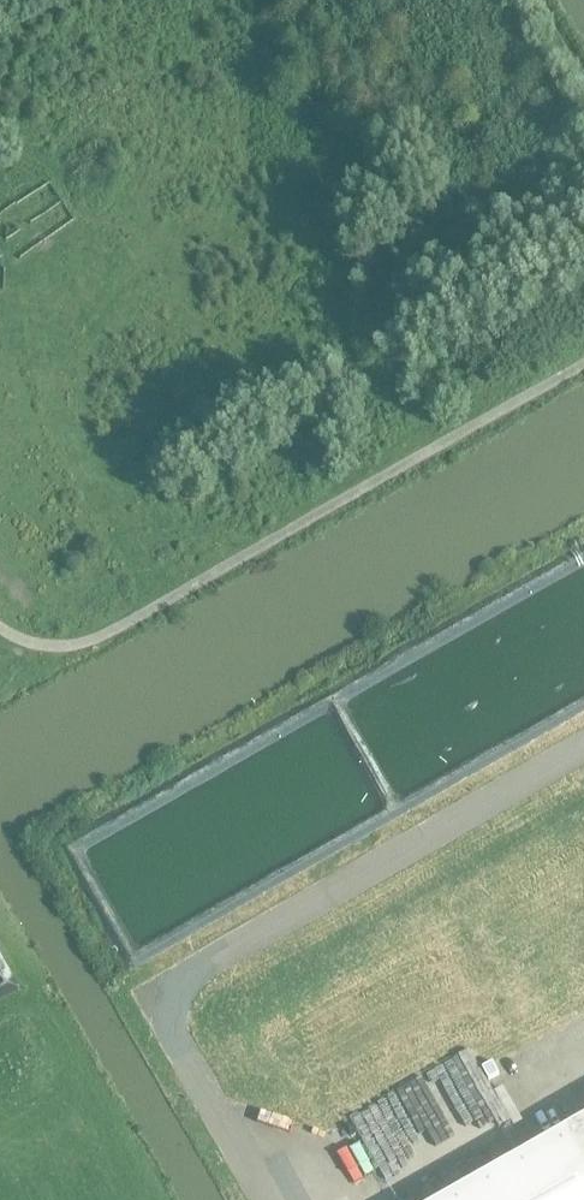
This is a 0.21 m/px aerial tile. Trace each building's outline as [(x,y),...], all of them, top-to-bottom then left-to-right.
[(440,1199),(583,1199),(583,1118),(440,1199)]
